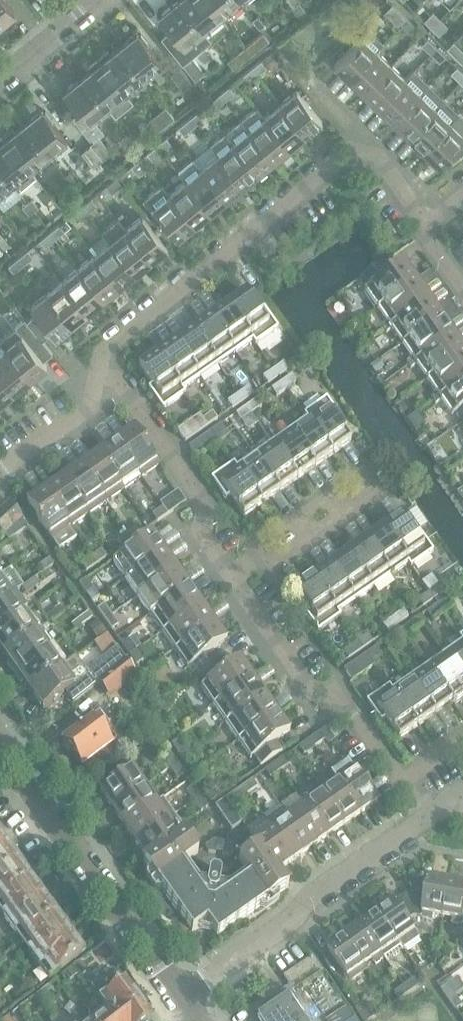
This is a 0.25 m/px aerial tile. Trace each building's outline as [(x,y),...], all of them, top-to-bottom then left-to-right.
[(14,11),(5,0),(0,0),(0,22),(14,11)] [(211,40),(178,0),(175,0),(159,13),(160,14),(161,13),(163,15),(161,17),(169,26),(170,25),(172,27),(162,36),(196,78),(205,70),(193,54),(211,40)] [(211,40),(211,41),(229,26),(221,16),(208,0),(178,0),(211,40)] [(240,3),(238,0),(208,0),(221,16),(230,8),(231,10),(240,3)] [(299,2),(297,0),(289,0),(293,5),(291,7),(300,19),(308,14),(299,2)] [(407,18),(398,10),(391,4),(383,12),(398,27),(401,24),(407,18)] [(432,28),(441,19),(433,11),(424,20),(432,28)] [(263,31),(269,39),(273,36),(264,25),(265,24),(258,15),(253,19),(263,31)] [(407,18),(401,24),(410,33),(416,27),(407,18)] [(441,19),(432,28),(439,35),(448,25),(441,19)] [(368,28),(332,65),(347,79),(375,50),(382,42),(368,28)] [(270,39),(269,39),(263,31),(245,45),(252,54),(270,39)] [(119,46),(145,79),(154,72),(153,71),(162,63),(147,44),(148,43),(141,33),(139,35),(137,32),(119,46)] [(430,51),(436,46),(428,38),(422,44),(430,51)] [(447,48),(462,63),(462,49),(454,41),(447,48)] [(236,67),(252,54),(245,45),(229,58),(236,67)] [(137,86),(145,79),(119,46),(111,53),(108,50),(99,58),(126,92),(136,84),(137,86)] [(436,46),(430,51),(440,61),(446,55),(436,46)] [(362,93),(389,64),(375,50),(347,79),(362,93)] [(134,102),(126,92),(99,58),(89,66),(91,68),(83,75),(109,109),(116,117),(134,102)] [(251,68),(257,75),(267,67),(261,60),(251,68)] [(376,107),(403,78),(389,64),(362,93),(376,107)] [(462,77),(462,72),(457,66),(451,72),(459,80),(462,77)] [(180,67),(179,68),(171,74),(184,89),(192,82),(180,67)] [(247,82),(257,75),(251,68),(242,76),(247,82)] [(390,121),(428,82),(413,68),(403,78),(376,107),(390,121)] [(101,115),(109,109),(83,75),(64,90),(67,93),(65,94),(75,107),(73,108),(77,112),(73,116),(90,138),(92,137),(94,140),(90,143),(91,145),(103,159),(112,152),(99,136),(105,131),(94,118),(100,114),(101,115)] [(405,136),(443,97),(428,82),(390,121),(405,136)] [(219,94),(224,100),(235,92),(230,85),(219,94)] [(280,103),(304,134),(321,121),(296,90),(280,103)] [(215,108),(224,100),(219,94),(210,101),(215,108)] [(448,122),(458,112),(443,97),(405,136),(420,150),(448,122)] [(288,147),(304,134),(280,103),(264,116),(288,147)] [(288,147),(264,116),(256,107),(240,120),(248,129),(272,160),(288,147)] [(23,123),(50,157),(59,149),(58,147),(67,140),(52,121),(53,119),(46,110),(45,111),(42,108),(23,123)] [(157,132),(170,122),(159,109),(147,120),(157,132)] [(187,120),(193,126),(203,118),(198,111),(187,120)] [(184,133),(193,126),(187,120),(178,127),(184,133)] [(272,160),(248,129),(240,120),(225,133),(232,142),(257,172),(272,160)] [(448,122),(420,150),(435,165),(462,136),(448,122)] [(41,164),(50,157),(23,123),(15,130),(13,127),(3,135),(30,170),(40,162),(41,164)] [(142,133),(134,139),(140,147),(148,140),(142,133)] [(257,172),(232,142),(225,133),(208,146),(216,155),(241,186),(257,172)] [(30,170),(3,135),(0,137),(0,170),(13,186),(14,185),(18,190),(35,176),(30,170)] [(156,146),(161,152),(172,143),(166,137),(156,146)] [(94,167),(103,159),(91,145),(82,152),(94,167)] [(152,159),(161,152),(156,146),(147,153),(152,159)] [(225,198),(241,186),(216,155),(200,167),(225,198)] [(127,180),(136,172),(137,172),(140,175),(148,168),(140,158),(121,174),(127,180)] [(225,198),(200,167),(193,159),(177,172),(184,181),(208,211),(225,198)] [(13,186),(0,170),(0,194),(3,191),(5,193),(13,186)] [(64,176),(71,184),(76,180),(69,172),(64,176)] [(60,193),(71,184),(64,176),(53,185),(60,193)] [(112,192),(122,184),(116,177),(107,185),(112,192)] [(193,224),(208,211),(184,181),(168,193),(193,224)] [(193,224),(168,193),(161,184),(143,199),(156,215),(158,214),(177,237),(193,224)] [(64,211),(75,203),(70,197),(60,205),(64,211)] [(26,203),(33,211),(39,207),(32,198),(26,203)] [(80,206),(86,213),(96,204),(91,198),(80,206)] [(29,214),(33,211),(26,203),(22,206),(29,214)] [(77,220),(86,213),(80,206),(72,213),(77,220)] [(125,228),(149,259),(166,246),(141,215),(125,228)] [(49,232),(54,239),(65,230),(60,223),(49,232)] [(133,272),(149,259),(125,228),(109,241),(133,272)] [(5,248),(10,244),(0,232),(0,242),(5,248)] [(45,246),(54,239),(49,232),(40,239),(45,246)] [(117,285),(133,272),(109,241),(93,254),(117,285)] [(17,258),(22,265),(33,256),(28,249),(17,258)] [(101,298),(117,285),(93,254),(77,267),(101,298)] [(14,272),(22,265),(17,258),(8,265),(14,272)] [(375,310),(415,282),(403,264),(388,275),(381,265),(360,280),(367,289),(363,292),(375,310)] [(86,310),(101,298),(77,267),(61,280),(86,310)] [(383,332),(428,300),(419,287),(432,278),(429,273),(416,283),(415,282),(375,310),(386,325),(380,329),(383,332)] [(70,323),(86,310),(61,280),(45,293),(70,323)] [(252,342),(255,345),(277,330),(262,309),(259,311),(245,292),(226,305),(252,342)] [(54,336),(70,323),(45,293),(29,305),(34,312),(25,319),(51,352),(41,339),(50,332),(54,336)] [(400,346),(453,308),(450,303),(437,312),(428,300),(383,332),(385,335),(390,331),(400,346)] [(209,317),(235,354),(252,342),(226,305),(209,317)] [(407,367),(453,335),(444,323),(457,314),(453,308),(400,346),(410,360),(405,363),(407,367)] [(191,329),(217,367),(235,354),(209,317),(191,329)] [(25,319),(23,318),(0,337),(0,341),(28,377),(45,363),(42,359),(51,352),(25,319)] [(173,342),(199,379),(217,367),(191,329),(173,342)] [(462,354),(462,346),(461,348),(453,335),(407,367),(410,371),(415,367),(425,381),(462,354)] [(0,341),(0,375),(12,390),(28,377),(0,341)] [(181,391),(199,379),(173,342),(156,354),(181,391)] [(147,389),(162,410),(184,395),(181,391),(156,354),(137,367),(151,387),(147,389)] [(462,381),(462,354),(425,381),(436,396),(430,399),(432,402),(462,381)] [(375,373),(383,368),(378,361),(371,367),(375,373)] [(287,370),(282,363),(272,370),(277,377),(287,370)] [(272,370),(262,377),(267,384),(277,377),(272,370)] [(0,375),(0,400),(12,390),(0,375)] [(282,382),(287,389),(297,382),(292,375),(282,382)] [(462,421),(462,381),(432,402),(435,406),(440,402),(451,417),(454,414),(461,423),(462,421)] [(277,396),(287,389),(282,382),(272,389),(277,396)] [(252,395),(247,388),(237,395),(241,402),(252,395)] [(241,402),(237,395),(226,402),(231,409),(241,402)] [(247,406),(252,413),(262,406),(257,400),(247,406)] [(340,420),(326,400),(304,415),(306,418),(332,456),(350,442),(337,423),(340,420)] [(241,421),(252,413),(247,406),(236,414),(241,421)] [(216,419),(211,412),(201,420),(206,426),(216,419)] [(206,426),(201,420),(198,415),(176,430),(184,442),(206,426)] [(306,418),(288,431),(314,468),(332,456),(306,418)] [(220,425),(210,433),(215,439),(225,432),(220,425)] [(116,440),(141,477),(159,464),(134,428),(116,440)] [(314,468),(288,431),(270,443),(296,480),(314,468)] [(218,444),(215,439),(210,433),(188,448),(196,459),(218,444)] [(123,489),(141,477),(116,440),(98,453),(123,489)] [(296,480),(270,443),(253,456),(279,493),(296,480)] [(106,502),(123,489),(98,453),(80,465),(106,502)] [(279,493),(253,456),(235,468),(261,505),(279,493)] [(88,514),(106,502),(80,465),(62,478),(88,514)] [(261,505),(235,468),(233,465),(211,480),(225,501),(228,498),(242,518),(261,505)] [(71,526),(88,514),(62,478),(45,490),(71,526)] [(68,528),(71,526),(45,490),(27,503),(59,549),(75,538),(68,528)] [(168,515),(169,514),(186,502),(178,491),(160,504),(161,505),(168,515)] [(15,529),(23,523),(24,522),(10,503),(2,510),(15,529)] [(157,522),(168,515),(161,505),(162,508),(153,515),(157,522)] [(15,529),(2,510),(0,512),(0,530),(5,537),(8,541),(12,538),(18,533),(15,529)] [(383,526),(408,562),(411,567),(434,551),(419,530),(415,533),(401,513),(383,526)] [(18,533),(12,538),(27,528),(23,523),(15,529),(18,533)] [(127,532),(132,540),(143,532),(138,525),(127,532)] [(390,574),(408,562),(383,526),(365,538),(390,574)] [(122,546),(132,540),(127,532),(117,539),(122,546)] [(124,578),(164,551),(152,533),(112,561),(124,578)] [(372,587),(390,574),(365,538),(347,551),(372,587)] [(92,557),(97,564),(107,557),(102,550),(92,557)] [(137,596),(176,569),(164,551),(124,578),(137,596)] [(355,599),(372,587),(347,551),(330,563),(355,599)] [(86,571),(97,564),(92,557),(81,564),(86,571)] [(50,558),(48,559),(40,565),(44,571),(52,565),(55,564),(50,558)] [(337,611),(355,599),(330,563),(312,576),(337,611)] [(189,586),(176,569),(137,596),(149,614),(189,586)] [(14,593),(1,575),(0,576),(0,602),(14,593)] [(340,616),(337,611),(312,576),(294,588),(307,608),(303,611),(318,632),(340,616)] [(21,587),(26,594),(39,585),(34,578),(21,587)] [(94,590),(86,579),(79,584),(86,595),(94,590)] [(162,632),(201,604),(189,586),(149,614),(162,632)] [(429,592),(434,600),(444,593),(439,586),(429,592)] [(423,607),(434,600),(429,592),(418,600),(423,607)] [(27,611),(14,593),(0,602),(0,630),(27,611)] [(437,605),(442,612),(452,605),(447,598),(437,605)] [(69,608),(81,625),(91,618),(79,601),(69,608)] [(104,619),(111,614),(104,604),(97,609),(104,619)] [(174,650),(214,622),(201,604),(162,632),(174,650)] [(432,619),(442,612),(437,605),(427,612),(432,619)] [(50,621),(63,612),(60,606),(46,615),(50,621)] [(394,617),(398,624),(408,617),(404,610),(394,617)] [(39,629),(27,611),(0,630),(0,649),(4,654),(39,629)] [(111,614),(104,619),(111,630),(118,625),(111,614)] [(388,631),(398,624),(394,617),(383,624),(388,631)] [(86,627),(96,641),(106,634),(96,621),(86,627)] [(198,675),(218,660),(212,651),(227,641),(214,622),(174,650),(187,668),(191,666),(198,675)] [(402,629),(407,636),(417,629),(412,622),(402,629)] [(13,673),(51,646),(39,629),(4,654),(10,663),(7,664),(13,673)] [(396,643),(407,636),(402,629),(391,636),(396,643)] [(358,642),(363,649),(373,642),(368,635),(358,642)] [(129,655),(136,650),(129,641),(122,645),(129,655)] [(348,659),(363,649),(358,642),(343,652),(348,659)] [(462,642),(445,654),(462,679),(462,643),(462,642)] [(29,689),(64,664),(51,646),(13,673),(21,684),(24,682),(29,689)] [(367,654),(372,661),(381,654),(377,648),(367,654)] [(99,683),(125,662),(126,662),(117,649),(87,672),(76,656),(64,664),(29,689),(43,708),(54,700),(55,702),(64,695),(63,694),(87,676),(95,686),(99,683)] [(136,650),(129,655),(136,665),(143,661),(136,650)] [(371,662),(372,661),(367,654),(344,670),(352,681),(374,666),(371,662)] [(462,696),(462,679),(445,654),(428,666),(453,703),(462,696)] [(213,705),(252,678),(239,660),(225,670),(218,660),(198,675),(204,684),(200,687),(213,705)] [(125,662),(99,683),(110,698),(137,678),(125,662)] [(435,715),(453,703),(428,666),(410,679),(435,715)] [(225,723),(264,696),(252,678),(213,705),(225,723)] [(418,727),(435,715),(410,679),(392,691),(418,727)] [(418,727),(392,691),(390,687),(367,703),(381,723),(386,720),(399,740),(418,727)] [(237,740),(276,713),(264,696),(225,723),(237,740)] [(276,713),(237,740),(250,759),(255,756),(262,766),(283,751),(276,741),(289,732),(276,713)] [(104,750),(116,742),(106,728),(102,731),(92,718),(63,739),(65,742),(65,747),(70,753),(73,754),(83,766),(92,760),(94,762),(106,753),(104,750)] [(309,741),(314,748),(324,741),(319,733),(309,741)] [(179,755),(186,750),(179,740),(172,745),(179,755)] [(304,754),(314,748),(309,741),(299,748),(304,754)] [(186,750),(179,755),(187,765),(193,760),(186,750)] [(170,768),(177,763),(170,754),(163,758),(170,768)] [(275,763),(280,770),(291,763),(286,756),(275,763)] [(378,803),(355,770),(348,759),(330,771),(336,780),(338,782),(361,815),(378,803)] [(178,779),(184,774),(177,763),(170,768),(178,779)] [(270,778),(280,770),(275,763),(265,771),(270,778)] [(112,808),(144,786),(133,769),(100,791),(112,808)] [(242,787),(247,794),(257,787),(252,780),(242,787)] [(361,815),(338,782),(336,780),(320,792),(321,794),(344,826),(361,815)] [(124,825),(156,802),(144,786),(112,808),(124,825)] [(193,801),(201,796),(193,786),(186,791),(193,801)] [(237,801),(247,794),(242,787),(232,794),(237,801)] [(344,826),(321,794),(320,792),(303,804),(327,838),(344,826)] [(327,838),(303,804),(296,794),(281,804),(288,814),(287,815),(311,849),(327,838)] [(201,796),(193,801),(200,811),(208,806),(201,796)] [(242,823),(226,799),(215,806),(232,830),(242,823)] [(136,842),(168,819),(156,802),(124,825),(136,842)] [(311,849),(287,815),(280,806),(265,817),(267,820),(266,821),(294,861),(311,849)] [(294,861),(266,821),(264,818),(248,830),(259,847),(260,847),(278,872),(279,872),(294,861)] [(180,836),(179,836),(168,819),(136,842),(147,858),(147,859),(180,836)] [(260,847),(259,847),(240,861),(251,877),(210,905),(182,865),(199,853),(185,832),(179,836),(180,836),(147,859),(147,858),(143,862),(186,923),(191,931),(192,932),(207,922),(218,937),(289,887),(279,872),(278,872),(260,847)] [(204,847),(205,849),(208,853),(215,854),(218,841),(214,841),(204,847)] [(224,843),(218,841),(215,854),(222,855),(224,843)] [(228,843),(224,843),(222,855),(229,857),(234,852),(228,843)] [(29,879),(6,847),(0,851),(0,905),(34,881),(31,882),(29,879)] [(218,892),(219,885),(221,875),(219,871),(213,870),(210,872),(206,890),(209,894),(214,894),(218,892)] [(442,917),(449,879),(440,877),(439,882),(429,880),(409,894),(416,917),(434,920),(435,916),(442,917)] [(460,885),(461,881),(449,879),(442,917),(453,919),(453,924),(462,926),(462,886),(460,885)] [(34,881),(0,905),(0,907),(5,913),(2,916),(14,934),(18,931),(24,940),(58,914),(50,902),(47,904),(39,893),(42,891),(34,881)] [(385,905),(376,911),(404,951),(422,938),(410,921),(416,917),(409,894),(388,908),(385,905)] [(404,951),(376,911),(367,918),(369,921),(362,926),(385,959),(387,962),(404,951)] [(64,928),(67,926),(58,914),(24,940),(30,949),(27,951),(39,969),(43,967),(51,978),(58,974),(57,972),(85,952),(75,938),(72,940),(64,928)] [(186,923),(173,932),(179,940),(191,931),(186,923)] [(376,965),(385,959),(362,926),(354,932),(352,928),(342,935),(365,967),(373,961),(376,965)] [(367,971),(365,967),(342,935),(334,941),(336,945),(328,950),(351,982),(367,971)] [(314,958),(284,978),(296,996),(292,999),(306,1020),(356,1020),(314,958)] [(81,976),(85,973),(79,963),(74,966),(81,976)] [(67,983),(78,974),(72,966),(60,975),(67,983)] [(116,975),(102,985),(100,983),(90,990),(97,999),(99,998),(100,1000),(98,1001),(105,1010),(106,1009),(116,1020),(149,1020),(116,975)] [(404,987),(409,994),(420,986),(415,980),(404,987)] [(43,1003),(55,994),(49,985),(37,995),(43,1003)] [(448,1000),(456,995),(449,986),(442,991),(448,1000)] [(399,1001),(409,994),(404,987),(395,994),(399,1001)] [(94,1001),(97,999),(90,990),(87,993),(94,1001)] [(448,1000),(456,1011),(462,1006),(456,995),(448,1000)] [(292,999),(260,1019),(261,1020),(306,1020),(292,999)] [(367,1002),(356,1009),(364,1020),(370,1020),(377,1017),(367,1002)] [(106,1009),(105,1010),(90,1020),(116,1020),(106,1009)]
